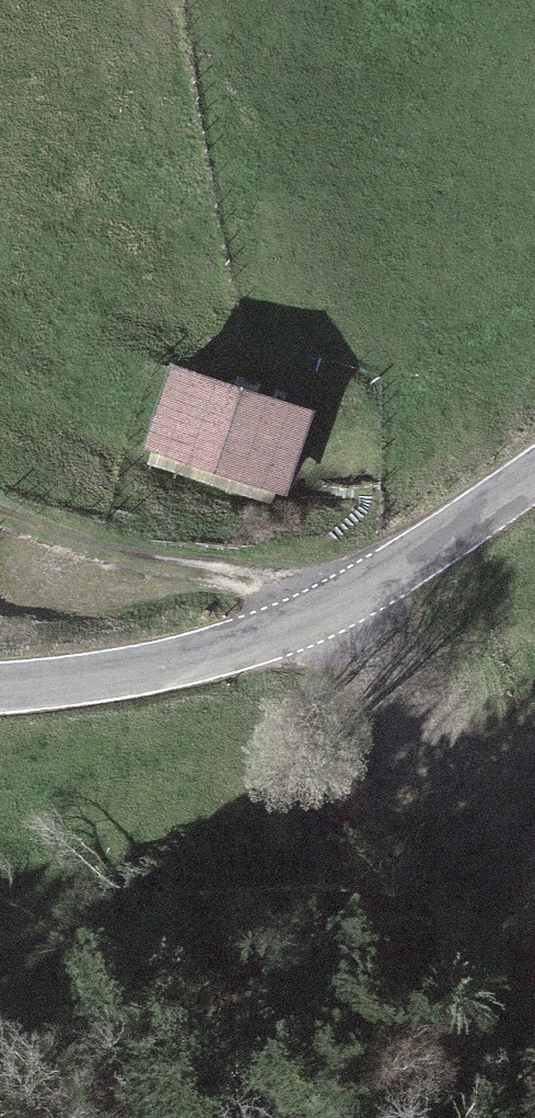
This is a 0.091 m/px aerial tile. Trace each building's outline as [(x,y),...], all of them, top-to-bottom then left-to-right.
[(171,370),(149,449),(286,488),(289,476),(308,409),(171,370)]
